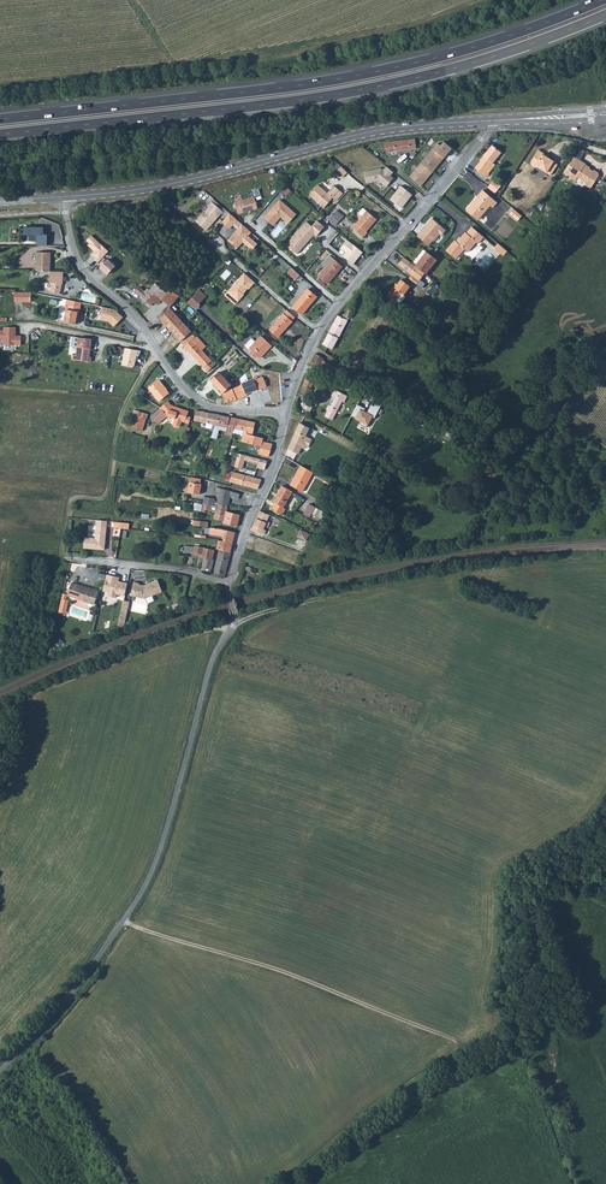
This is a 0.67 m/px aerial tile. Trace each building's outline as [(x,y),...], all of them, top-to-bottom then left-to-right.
[(384,142),(386,151),(415,148),(415,138),(384,142)] [(439,142),(434,149),(446,158),(454,147),(446,141),(443,146),(439,142)] [(485,176),(491,169),(495,164),(493,162),(501,152),(492,144),(480,159),(481,160),(475,168),(485,176)] [(575,146),(572,154),(582,158),(585,150),(575,146)] [(433,149),(422,162),(433,171),(444,158),(434,150),(433,149)] [(544,153),(539,150),(531,162),(531,164),(536,167),(538,167),(551,175),(554,170),(550,168),(553,162),(554,161),(547,157),(543,154),(544,153)] [(586,163),(577,156),(566,173),(576,179),(578,177),(586,182),(585,184),(591,188),(599,175),(599,172),(594,169),(594,170),(590,168),(585,165),(586,164),(586,163)] [(421,161),(409,175),(422,185),(433,171),(422,162),(421,161)] [(383,167),(365,172),(368,183),(380,180),(388,186),(394,178),(392,176),(395,171),(387,165),(384,168),(383,167)] [(345,175),(348,172),(342,166),(339,169),(345,175)] [(323,189),(317,183),(308,193),(323,206),(332,197),(338,189),(332,184),(326,191),(325,193),(323,191),(323,189)] [(291,191),(285,184),(279,190),(286,196),(291,191)] [(402,185),(391,199),(403,208),(413,194),(402,185)] [(336,201),(343,193),(338,189),(332,197),(336,201)] [(466,210),(478,220),(490,205),(492,207),(497,202),(482,189),(466,210)] [(257,208),(254,196),(234,201),(237,213),(257,208)] [(224,208),(213,198),(211,200),(222,210),(224,208)] [(208,205),(195,220),(205,229),(222,210),(211,200),(207,204),(208,205)] [(297,214),(280,200),(265,217),(270,222),(273,218),(276,221),(281,216),(289,223),(297,214)] [(352,227),(363,237),(367,232),(366,231),(376,219),(363,207),(358,213),(361,216),(352,227)] [(521,215),(513,208),(509,213),(517,220),(521,215)] [(328,219),(335,225),(343,215),(336,209),(328,219)] [(229,212),(221,221),(229,228),(236,219),(229,212)] [(417,235),(429,245),(438,234),(441,236),(445,229),(432,218),(417,235)] [(308,220),(288,244),(299,253),(315,233),(319,236),(326,226),(319,220),(314,226),(308,220)] [(250,231),(241,223),(227,239),(237,247),(242,241),(252,249),(257,243),(247,235),(250,231)] [(279,225),(274,232),(277,235),(283,228),(279,225)] [(455,240),(454,240),(445,250),(455,259),(464,249),(468,252),(476,242),(478,244),(483,237),(471,226),(466,232),(466,233),(462,238),(460,237),(456,242),(455,240)] [(46,228),(26,228),(26,235),(32,235),(32,242),(39,242),(39,246),(50,247),(50,235),(46,235),(46,228)] [(342,248),(347,252),(344,256),(355,264),(365,252),(349,239),(342,248)] [(498,243),(494,247),(503,255),(507,251),(498,243)] [(413,264),(423,271),(425,273),(436,258),(424,250),(413,264)] [(37,271),(50,271),(50,252),(37,252),(37,271)] [(325,267),(333,258),(329,255),(321,263),(325,267)] [(403,257),(399,263),(412,273),(409,277),(416,283),(425,273),(423,271),(413,264),(403,257)] [(110,258),(102,268),(110,275),(118,266),(110,258)] [(325,267),(317,276),(327,284),(342,266),(333,258),(325,267)] [(288,271),(287,272),(295,279),(296,278),(299,274),(294,269),(291,267),(288,271)] [(228,290),(238,300),(244,293),(243,293),(248,287),(249,288),(255,281),(244,272),(228,290)] [(50,282),(52,282),(51,292),(62,294),(63,283),(63,276),(50,276),(50,282)] [(395,301),(401,293),(403,294),(409,286),(400,279),(394,287),(393,287),(386,295),(395,301)] [(140,296),(151,305),(154,301),(158,296),(162,299),(170,305),(178,295),(170,289),(166,293),(154,283),(148,289),(146,292),(144,290),(140,296)] [(428,290),(435,295),(438,291),(431,286),(428,290)] [(200,288),(191,297),(198,303),(206,294),(200,288)] [(292,306),(302,314),(316,296),(307,288),(292,306)] [(15,302),(31,302),(31,292),(15,292),(15,302)] [(395,301),(399,304),(405,296),(403,294),(401,293),(395,301)] [(191,297),(187,301),(194,307),(195,308),(199,304),(198,303),(191,297)] [(74,323),(76,311),(78,312),(79,306),(80,302),(65,299),(63,309),(66,309),(64,321),(74,323)] [(185,300),(183,302),(192,310),(194,307),(187,301),(185,300)] [(103,307),(101,320),(110,321),(115,327),(125,318),(117,309),(103,307)] [(159,318),(179,340),(189,330),(168,307),(159,318)] [(342,317),(347,320),(352,311),(347,308),(342,317)] [(274,323),(282,331),(292,321),(291,320),(295,316),(287,309),(274,323)] [(333,322),(343,327),(347,320),(342,317),(337,314),(333,322)] [(333,322),(322,344),(331,348),(343,327),(333,322)] [(274,323),(269,329),(277,337),(282,331),(274,323)] [(21,344),(22,334),(17,334),(17,326),(4,325),(4,329),(0,328),(0,339),(4,339),(4,344),(21,344)] [(184,345),(194,336),(189,330),(179,340),(184,345)] [(184,345),(187,350),(207,371),(215,364),(202,349),(206,346),(196,335),(194,336),(184,345)] [(245,343),(246,345),(250,349),(249,351),(255,357),(257,355),(259,358),(271,345),(260,335),(255,340),(252,338),(250,338),(245,343)] [(79,338),(77,355),(73,355),(72,360),(91,362),(92,357),(90,357),(91,345),(93,345),(94,339),(79,338)] [(466,348),(463,344),(456,350),(460,354),(466,348)] [(139,351),(126,348),(123,365),(135,367),(139,351)] [(309,362),(334,374),(338,367),(323,360),(323,358),(314,353),(310,361),(309,362)] [(222,393),(223,392),(231,384),(219,371),(209,380),(222,393)] [(222,393),(226,402),(246,394),(245,393),(266,386),(262,376),(256,378),(255,377),(241,382),(242,385),(223,392),(222,393)] [(162,383),(158,379),(148,388),(159,401),(169,393),(166,389),(165,390),(161,384),(162,383)] [(299,392),(303,395),(302,398),(301,399),(305,401),(302,407),(310,411),(314,402),(307,398),(312,389),(310,388),(313,383),(305,379),(299,392)] [(324,416),(332,420),(342,401),(344,402),(347,396),(334,389),(331,395),(334,397),(329,405),(328,404),(325,409),(327,410),(324,416)] [(167,400),(150,415),(158,424),(167,416),(174,418),(172,424),(173,425),(174,427),(177,427),(180,425),(181,421),(184,422),(188,411),(170,404),(167,400)] [(378,416),(367,410),(368,408),(361,404),(355,417),(363,421),(362,423),(371,428),(378,416)] [(130,420),(133,421),(131,426),(142,430),(147,414),(134,409),(130,420)] [(206,423),(212,425),(211,428),(210,432),(212,432),(216,424),(218,414),(196,410),(194,421),(206,423)] [(212,432),(216,433),(218,429),(226,431),(225,434),(231,436),(232,432),(236,418),(218,414),(216,424),(212,432)] [(232,432),(243,435),(244,431),(246,432),(252,433),(255,422),(236,418),(232,432)] [(287,449),(297,454),(300,447),(303,448),(304,446),(307,447),(312,439),(304,436),(308,427),(299,422),(287,449)] [(307,434),(314,438),(317,431),(311,427),(307,434)] [(247,442),(261,445),(259,454),(269,457),(272,443),(262,441),(263,438),(252,435),(245,433),(245,437),(241,436),(240,440),(247,442)] [(240,440),(238,449),(245,451),(247,442),(240,440)] [(267,461),(238,453),(234,467),(242,469),(244,460),(258,464),(257,468),(264,470),(267,461)] [(293,478),(289,484),(302,491),(313,472),(300,465),(297,469),(298,470),(293,478)] [(233,483),(242,485),(244,475),(235,472),(233,483)] [(242,485),(257,489),(261,479),(244,475),(242,485)] [(200,477),(190,476),(187,491),(199,493),(201,483),(199,482),(200,477)] [(281,485),(272,501),(275,502),(271,508),(282,514),(285,508),(283,507),(292,491),(281,485)] [(216,505),(228,506),(230,497),(238,499),(239,493),(216,488),(215,492),(218,492),(216,505)] [(202,503),(211,505),(213,505),(214,498),(203,496),(202,503)] [(201,511),(202,504),(194,502),(193,510),(201,511)] [(201,511),(204,512),(205,510),(210,511),(211,505),(202,503),(202,504),(201,511)] [(213,519),(223,521),(226,521),(227,518),(238,520),(240,514),(227,511),(228,506),(216,505),(215,512),(213,519)] [(317,517),(321,510),(314,507),(311,514),(317,517)] [(251,530),(263,534),(265,530),(263,529),(264,526),(267,527),(269,522),(267,521),(269,515),(259,510),(251,530)] [(223,521),(223,523),(237,527),(238,520),(227,518),(226,521),(223,521)] [(84,537),(84,548),(104,550),(106,521),(96,520),(95,538),(84,537)] [(211,527),(210,535),(220,536),(222,539),(221,542),(217,540),(215,549),(219,550),(230,552),(235,532),(224,529),(211,527)] [(299,529),(296,536),(306,541),(309,534),(299,529)] [(252,550),(268,555),(272,543),(256,538),(252,550)] [(201,570),(204,571),(205,568),(211,569),(213,559),(212,559),(214,549),(194,546),(193,547),(184,545),(183,552),(192,553),(193,553),(201,554),(200,557),(203,558),(201,570)] [(214,573),(224,576),(230,552),(219,550),(214,573)] [(138,583),(133,582),(131,595),(145,598),(162,590),(157,579),(143,585),(138,584),(138,583)] [(107,590),(119,592),(121,583),(110,580),(107,590)] [(68,595),(94,602),(98,589),(71,582),(67,594),(67,595),(68,595)] [(63,593),(58,611),(66,613),(69,600),(66,599),(68,595),(67,595),(67,594),(63,593)] [(124,599),(120,621),(126,622),(130,600),(124,599)]
